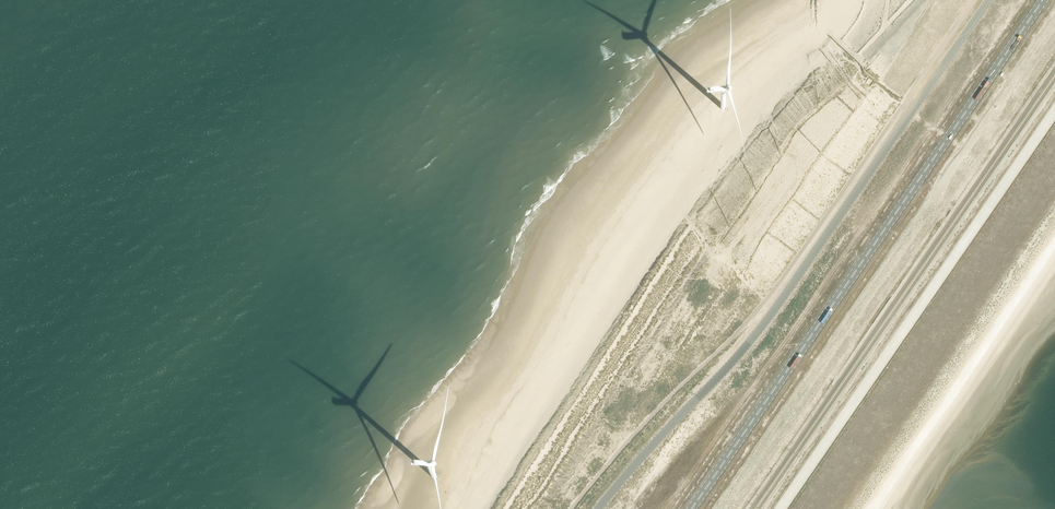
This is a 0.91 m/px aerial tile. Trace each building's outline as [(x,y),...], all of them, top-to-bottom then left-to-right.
[(710,111),(709,112),(710,112),(710,113),(710,114),(710,115),(710,116),(711,116),(711,117),(711,118),(712,118),(712,119),(713,119),(714,120),(715,120),(716,121),(717,121),(718,121),(719,121),(720,121),(721,121),(722,121),(722,120),(723,120),(724,120),(724,119),(725,119),(725,118),(726,118),(726,117),(727,117),(727,116),(727,115),(728,115),(728,114),(728,113),(728,112),(728,111),(728,110),(728,109),(727,108),(727,107),(726,107),(726,106),(725,105),(724,104),(723,104),(723,103),(722,103),(721,103),(720,103),(719,103),(718,103),(717,103),(716,103),(715,103),(714,104),(713,104),(713,105),(712,105),(712,106),(711,106),(711,107),(710,108),(710,109),(710,110),(710,111)] [(421,479),(421,480),(421,481),(421,482),(421,483),(422,483),(422,484),(422,485),(423,485),(423,486),(424,486),(424,487),(425,487),(426,488),(427,488),(428,488),(429,489),(430,489),(431,489),(432,488),(433,488),(434,488),(435,487),(436,487),(436,486),(437,486),(437,485),(438,485),(438,484),(438,483),(439,483),(439,482),(439,481),(439,480),(439,479),(439,478),(439,477),(439,476),(438,475),(438,474),(437,474),(437,473),(436,472),(435,472),(435,471),(434,471),(433,471),(433,470),(432,470),(431,470),(430,470),(429,470),(428,470),(427,471),(426,471),(425,471),(425,472),(424,472),(424,473),(423,473),(423,474),(422,474),(422,475),(422,476),(421,476),(421,477),(421,478),(421,479)]
